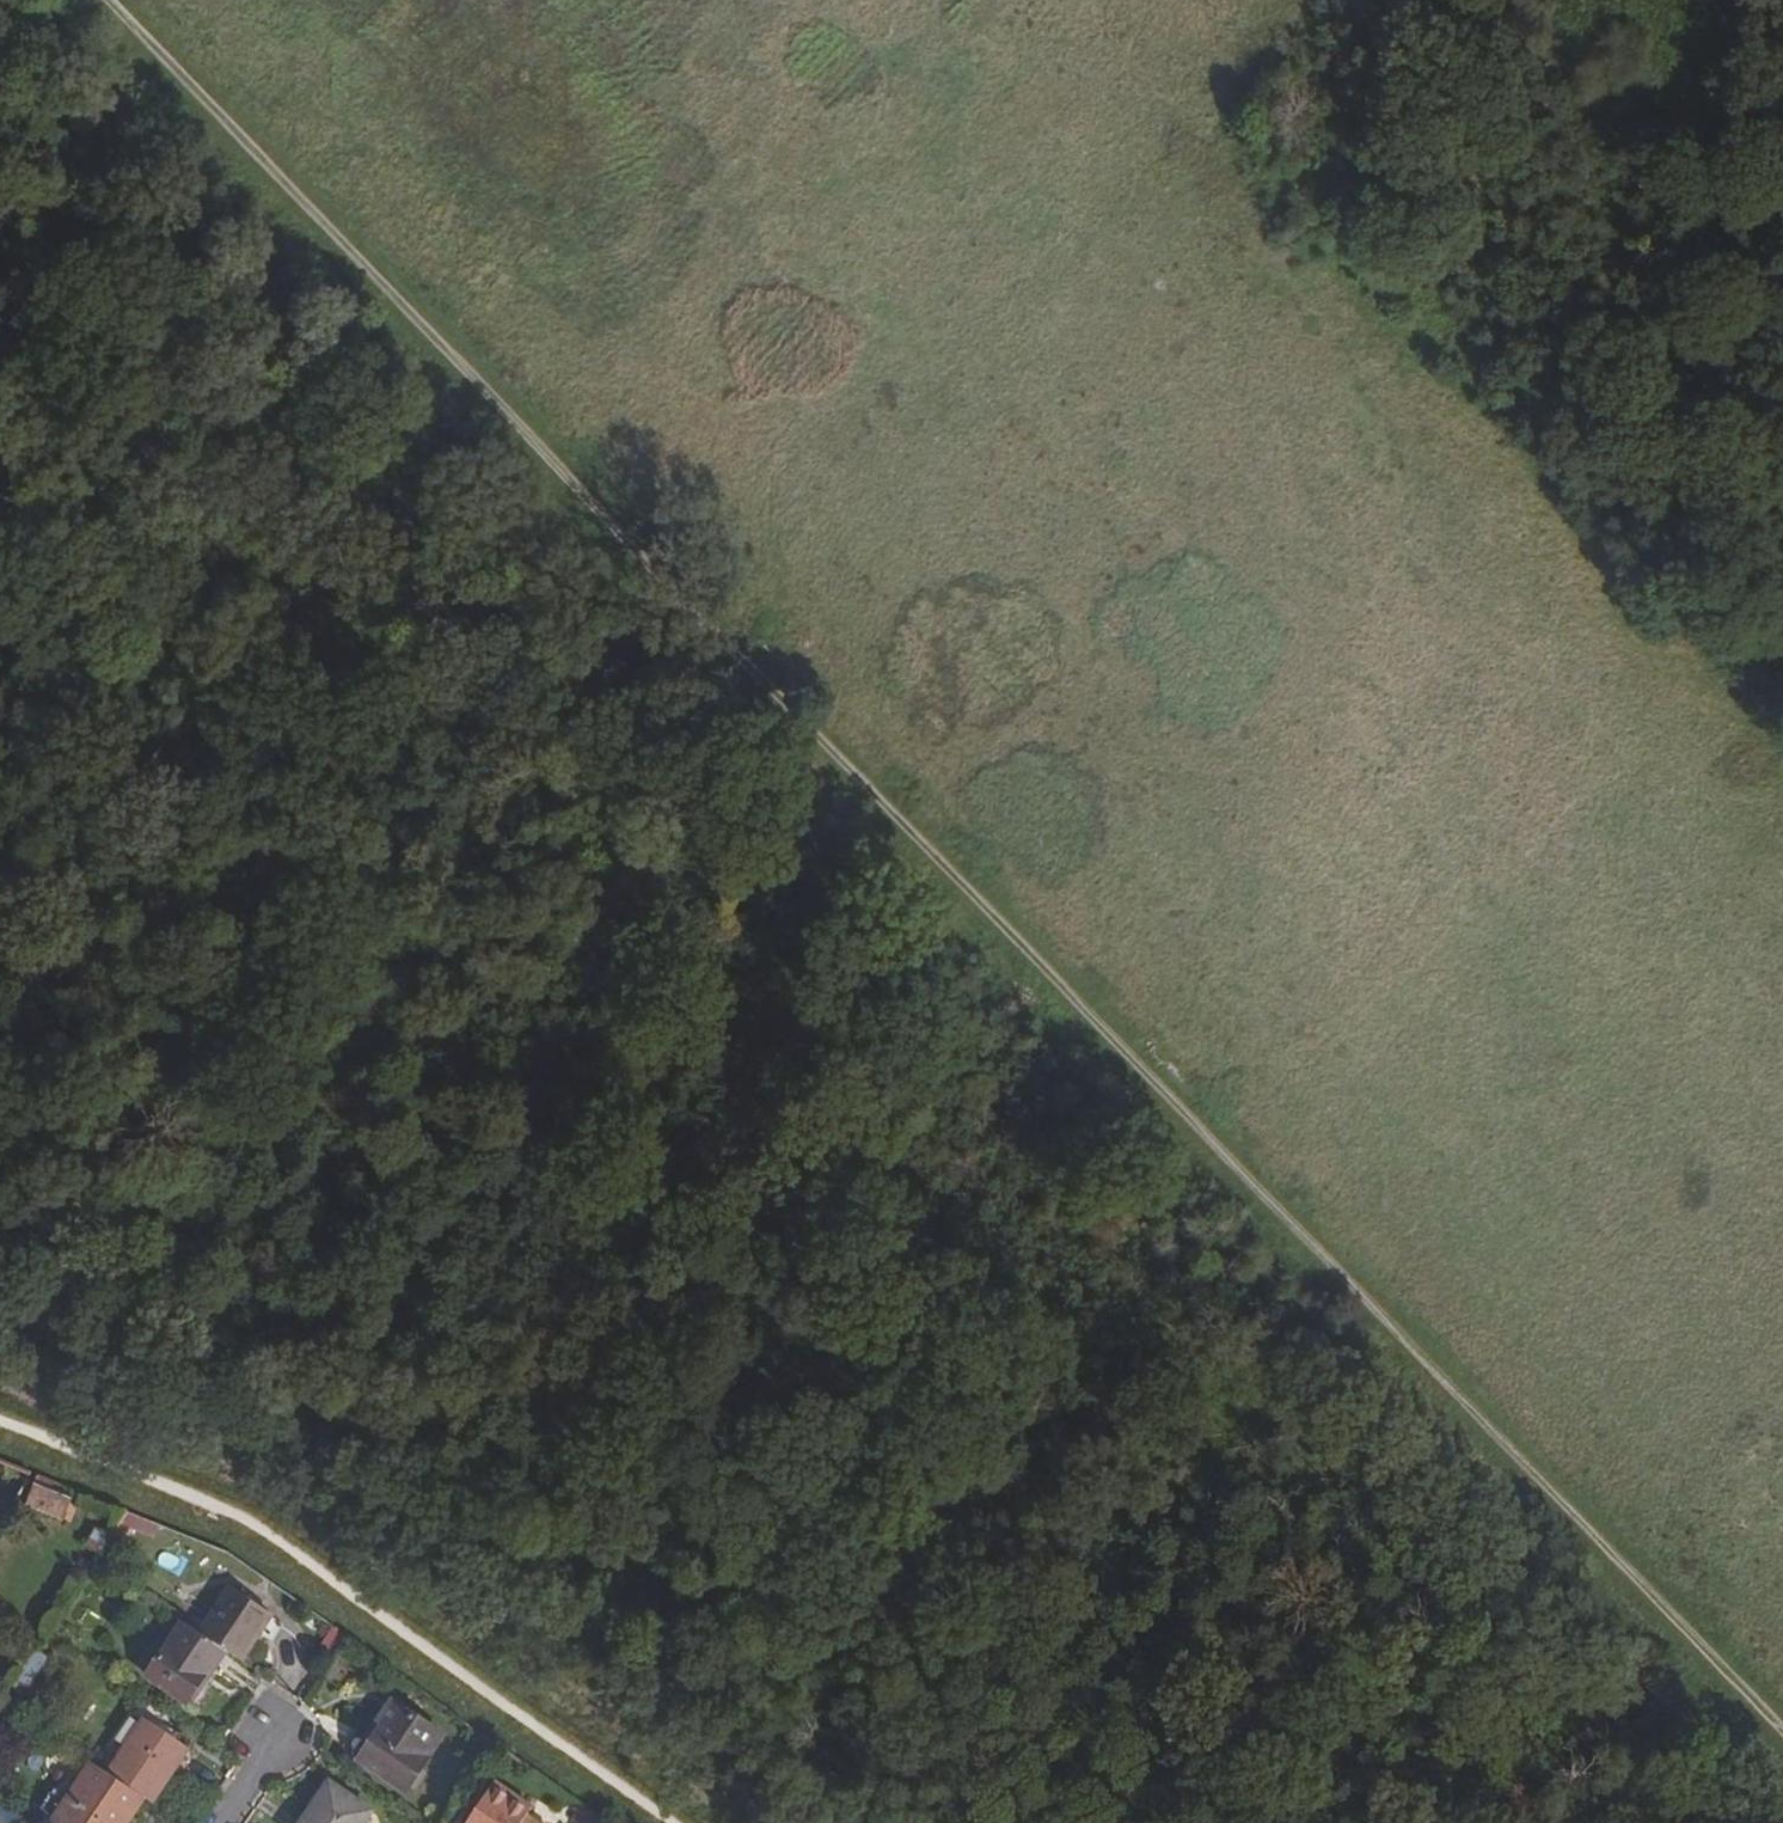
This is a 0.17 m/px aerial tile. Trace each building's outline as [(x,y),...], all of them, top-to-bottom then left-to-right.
[(24,1481),(0,1472),(0,1499),(9,1503),(24,1481)] [(68,1490),(33,1476),(23,1506),(56,1520),(68,1490)] [(95,1552),(106,1536),(93,1528),(82,1543),(95,1552)] [(230,1586),(199,1632),(224,1649),(239,1659),(269,1614),(230,1586)] [(210,1670),(224,1649),(199,1632),(180,1620),(144,1675),(183,1701),(206,1668),(210,1670)] [(404,1796),(441,1740),(391,1706),(379,1723),(385,1728),(359,1765),(404,1796)] [(120,1732),(127,1736),(137,1720),(130,1716),(120,1732)] [(127,1736),(103,1771),(135,1794),(145,1800),(182,1746),(139,1717),(137,1720),(127,1736)] [(85,1759),(47,1818),(53,1822),(106,1822),(115,1809),(122,1813),(135,1794),(103,1771),(85,1759)] [(467,1822),(534,1822),(528,1818),(533,1811),(494,1784),(467,1822)] [(311,1810),(303,1822),(372,1822),(367,1819),(371,1813),(328,1785),(317,1802),(311,1798),(305,1806),(311,1810)] [(0,1803),(0,1822),(10,1822),(16,1814),(0,1803)]
